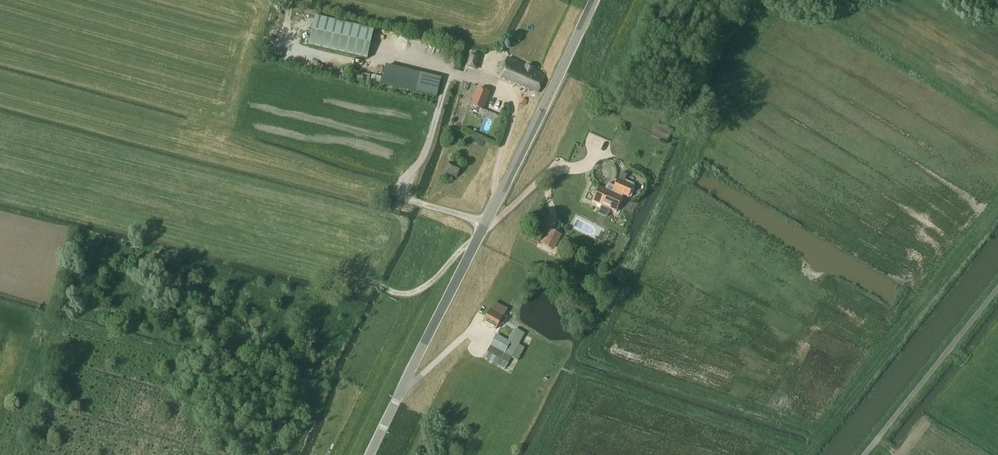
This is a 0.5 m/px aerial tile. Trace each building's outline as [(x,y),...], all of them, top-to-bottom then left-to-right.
[(315,17),(308,46),(367,59),(374,30),(315,17)] [(476,70),(479,56),(471,54),(468,67),(476,70)] [(538,93),(545,76),(535,71),(535,70),(522,63),(521,65),(507,58),(499,79),(538,93)] [(436,97),(441,79),(385,65),(381,84),(436,97)] [(479,89),(472,106),(482,110),(489,93),(479,89)] [(599,111),(608,115),(611,109),(602,104),(599,111)] [(462,169),(449,165),(445,175),(458,179),(462,169)] [(617,180),(614,187),(609,185),(607,191),(599,188),(593,202),(602,206),(598,214),(607,218),(610,210),(616,212),(622,198),(623,196),(628,198),(633,187),(617,180)] [(544,234),(531,228),(527,239),(539,244),(544,234)] [(554,250),(561,235),(548,228),(540,244),(554,250)] [(506,310),(494,303),(483,323),(495,330),(499,323),(503,325),(507,318),(503,316),(506,310)] [(512,358),(525,334),(515,328),(508,341),(496,335),(487,352),(508,364),(511,357),(512,358)]
